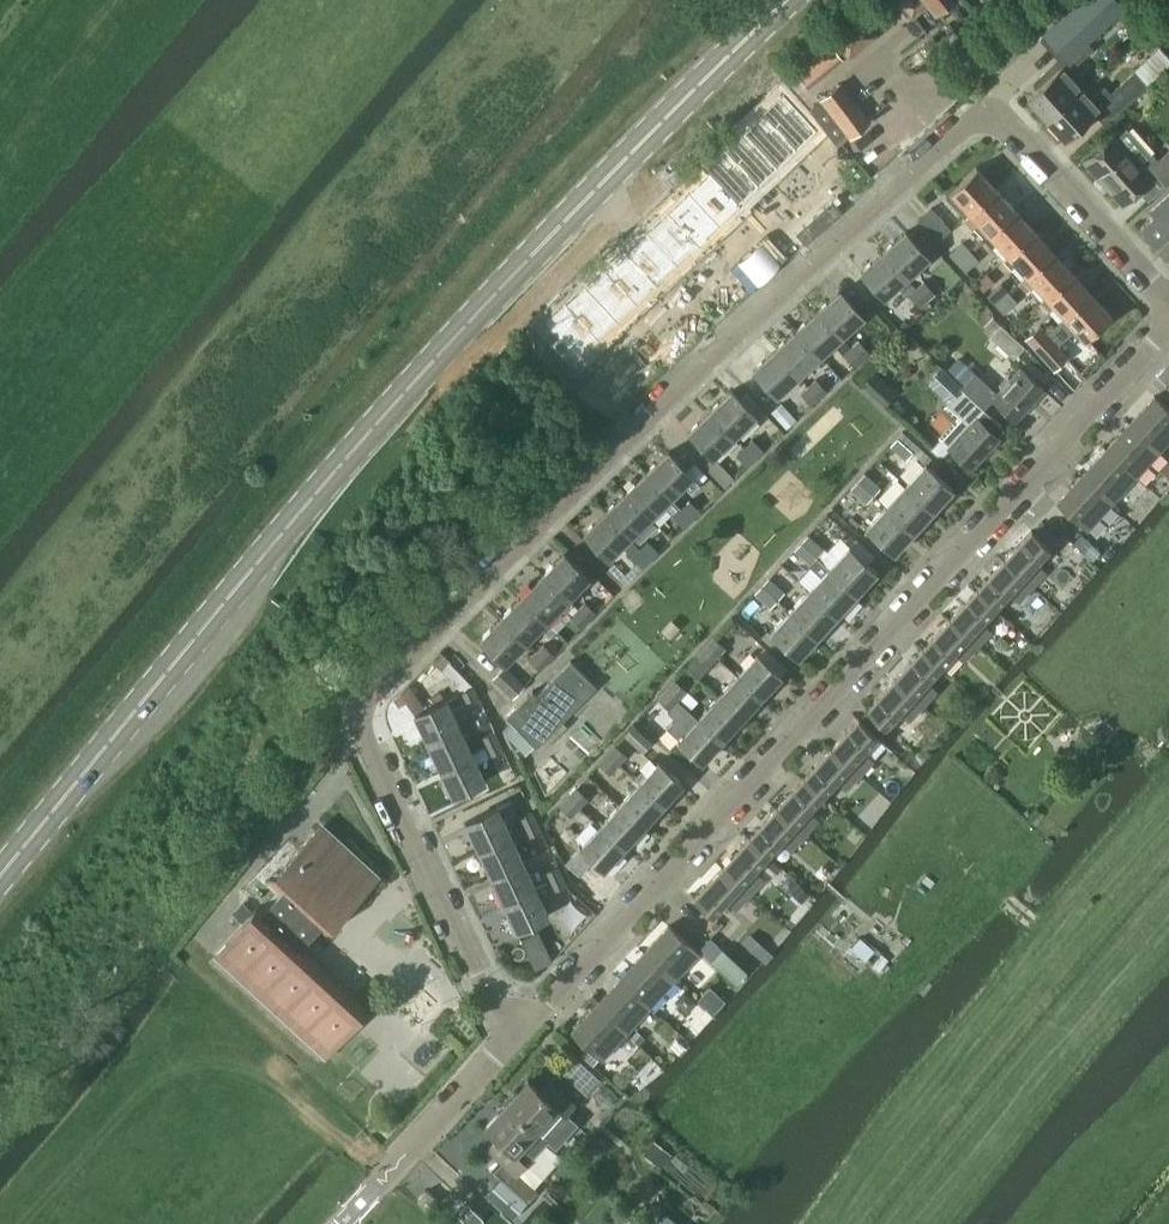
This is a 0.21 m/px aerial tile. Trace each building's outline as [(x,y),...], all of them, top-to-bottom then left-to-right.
[(912,14),(930,0),(902,0),(912,14)] [(1047,118),(1081,87),(1066,70),(1091,48),(1087,42),(1108,23),(1126,7),(1119,0),(1080,0),(1043,34),(1066,59),(1061,64),(1058,61),(1035,82),(1039,86),(1027,97),(1047,118)] [(863,19),(836,41),(849,57),(876,35),(863,19)] [(967,44),(954,29),(937,42),(949,59),(967,44)] [(1081,87),(1047,118),(1066,140),(1095,113),(1105,123),(1147,85),(1135,71),(1106,97),(1102,93),(1094,100),(1081,87)] [(870,117),(842,82),(822,98),(850,133),(870,117)] [(781,94),(762,112),(797,149),(818,130),(784,93),(782,96),(781,94)] [(763,114),(744,130),(779,167),(797,149),(762,112),(763,114)] [(1117,137),(1114,134),(1085,161),(1124,203),(1158,172),(1167,182),(1168,180),(1168,152),(1161,160),(1155,153),(1142,165),(1135,157),(1145,148),(1127,128),(1117,137)] [(725,146),(725,147),(760,185),(779,167),(744,130),(726,147),(725,146)] [(707,165),(706,167),(741,205),(742,205),(740,203),(760,185),(725,147),(706,164),(707,165)] [(825,163),(817,170),(826,180),(834,173),(825,163)] [(997,188),(977,166),(946,195),(965,216),(997,188)] [(709,173),(689,192),(720,225),(741,205),(706,167),(705,168),(709,173)] [(817,170),(810,178),(818,187),(826,180),(817,170)] [(1016,209),(997,188),(965,216),(984,238),(1016,209)] [(689,192),(668,211),(700,246),(710,237),(709,236),(720,225),(689,192)] [(788,198),(780,206),(789,215),(796,208),(788,198)] [(1165,203),(1140,225),(1168,257),(1168,208),(1165,203)] [(780,206),(772,213),(781,223),(789,215),(780,206)] [(919,219),(939,240),(951,229),(932,207),(919,219)] [(998,243),(1008,255),(1035,230),(1016,209),(984,238),(993,248),(998,243)] [(668,211),(647,231),(678,264),(690,253),(691,255),(700,246),(668,211)] [(738,228),(730,235),(739,245),(746,237),(738,228)] [(1017,264),(1027,275),(1054,251),(1035,230),(1008,255),(1004,259),(1008,265),(1012,268),(1017,264)] [(624,248),(658,285),(659,284),(658,283),(678,264),(647,231),(627,250),(624,248)] [(906,231),(884,251),(907,277),(930,257),(906,231)] [(730,235),(722,242),(731,252),(739,245),(730,235)] [(951,254),(958,262),(971,250),(964,242),(951,254)] [(621,249),(603,266),(638,304),(658,285),(624,248),(622,250),(621,249)] [(971,250),(958,262),(966,271),(980,257),(973,249),(971,251),(971,250)] [(884,251),(862,271),(885,297),(900,284),(910,295),(917,289),(918,288),(907,277),(884,251)] [(1035,285),(1046,296),(1073,272),(1054,251),(1027,275),(1022,280),(1031,289),(1035,285)] [(603,268),(585,285),(619,321),(638,304),(603,266),(602,267),(603,268)] [(696,267),(688,274),(697,284),(704,276),(696,267)] [(1055,306),(1065,318),(1092,293),(1073,272),(1046,296),(1041,301),(1050,310),(1055,306)] [(688,274),(680,282),(689,291),(697,284),(688,274)] [(988,275),(979,283),(985,290),(994,281),(988,275)] [(925,282),(917,289),(927,300),(935,292),(925,282)] [(989,296),(996,304),(1009,292),(1002,284),(989,296)] [(566,301),(565,301),(600,339),(619,321),(585,285),(567,302),(566,301)] [(917,289),(909,296),(919,307),(927,300),(917,289)] [(840,290),(819,310),(842,336),(855,324),(864,316),(840,290)] [(1009,292),(996,304),(1004,313),(1017,301),(1009,292)] [(1065,318),(1047,334),(1056,343),(1074,327),(1085,339),(1112,315),(1092,293),(1065,318)] [(547,320),(545,322),(579,359),(600,339),(565,301),(546,319),(547,320)] [(852,347),(819,310),(797,329),(821,355),(835,342),(845,353),(852,347)] [(663,315),(655,322),(664,332),(672,325),(663,315)] [(995,317),(984,329),(991,336),(1014,357),(1024,346),(1025,346),(1002,324),(995,317)] [(655,322),(647,330),(656,339),(664,332),(655,322)] [(1027,337),(1035,346),(1047,334),(1040,326),(1027,337)] [(797,329),(775,349),(799,375),(821,355),(797,329)] [(1047,334),(1035,346),(1054,367),(1067,356),(1056,343),(1047,334)] [(860,340),(852,347),(862,358),(870,351),(860,340)] [(862,358),(852,347),(845,353),(844,354),(854,365),(862,358)] [(799,375),(775,349),(754,369),(777,395),(799,375)] [(625,351),(617,358),(626,367),(634,360),(625,351)] [(617,358),(609,365),(618,375),(626,367),(617,358)] [(1071,360),(1068,362),(1082,378),(1085,376),(1071,360)] [(973,376),(964,386),(986,406),(994,398),(1017,419),(1044,389),(1021,368),(995,396),(973,376)] [(941,369),(928,383),(949,402),(945,407),(957,418),(940,437),(950,446),(973,468),(1000,437),(996,434),(1004,426),(985,408),(962,388),(941,369)] [(876,370),(866,381),(884,397),(894,386),(876,370)] [(817,378),(809,386),(819,397),(827,390),(817,378)] [(819,397),(809,386),(801,393),(812,404),(819,397)] [(732,389),(711,410),(735,435),(756,415),(732,389)] [(1131,422),(1161,450),(1168,441),(1168,408),(1155,395),(1131,422)] [(782,403),(773,411),(787,427),(796,419),(782,403)] [(735,435),(711,410),(689,431),(714,456),(735,435)] [(1131,422),(1106,449),(1137,476),(1161,450),(1131,422)] [(919,446),(903,431),(891,444),(907,459),(919,446)] [(753,439),(745,446),(756,457),(763,450),(753,439)] [(937,440),(930,448),(940,456),(947,449),(937,440)] [(756,457),(745,446),(737,453),(748,464),(756,457)] [(1106,449),(1082,475),(1112,503),(1137,476),(1106,449)] [(669,451),(648,471),(672,496),(683,486),(689,493),(700,483),(707,475),(695,462),(687,470),(669,451)] [(714,456),(704,465),(725,487),(735,478),(714,456)] [(1160,470),(1168,478),(1168,459),(1160,470)] [(926,462),(905,485),(933,510),(954,487),(926,462)] [(648,471),(627,491),(651,517),(664,504),(685,525),(693,518),(682,507),(672,496),(648,471)] [(881,487),(865,473),(857,481),(873,495),(881,487)] [(1112,503),(1082,475),(1057,502),(1087,530),(1112,503)] [(857,481),(851,487),(867,502),(868,501),(873,495),(857,481)] [(905,485),(886,506),(914,531),(933,510),(905,485)] [(627,491),(606,512),(630,537),(651,517),(627,491)] [(682,507),(693,518),(700,511),(689,500),(682,507)] [(886,506),(881,512),(866,528),(894,553),(914,531),(886,506)] [(606,512),(584,532),(609,557),(623,544),(633,555),(640,547),(630,537),(606,512)] [(1043,521),(1033,531),(1050,546),(1059,536),(1043,521)] [(1032,530),(1004,560),(1032,586),(1047,571),(1036,561),(1050,546),(1033,531),(1032,530)] [(1082,532),(1074,540),(1094,558),(1101,550),(1082,532)] [(824,548),(808,534),(802,541),(817,556),(824,548)] [(850,545),(829,567),(857,593),(878,570),(870,563),(876,556),(856,538),(850,545)] [(648,540),(640,547),(651,558),(658,551),(648,540)] [(817,556),(802,541),(795,549),(810,563),(812,565),(819,558),(817,556)] [(651,558),(640,547),(633,555),(643,566),(651,558)] [(564,552),(543,574),(568,598),(589,577),(564,552)] [(829,567),(819,558),(812,565),(823,574),(810,588),(838,614),(857,593),(829,567)] [(1004,560),(977,589),(995,606),(1008,592),(1018,601),(1032,586),(1004,560)] [(568,598),(543,574),(522,595),(547,620),(562,605),(572,615),(578,609),(579,608),(568,598)] [(769,577),(762,584),(778,598),(784,592),(769,577)] [(778,598),(762,584),(755,592),(771,606),(778,598)] [(804,595),(791,609),(819,635),(838,614),(810,588),(804,595)] [(977,589),(949,620),(978,646),(992,631),(981,621),(995,606),(977,589)] [(522,595),(501,617),(526,641),(540,627),(550,637),(557,630),(547,620),(522,595)] [(585,601),(579,608),(578,609),(589,620),(596,612),(585,601)] [(589,620),(578,609),(572,615),(571,616),(582,627),(589,620)] [(819,635),(791,609),(770,632),(798,658),(819,635)] [(526,641),(501,617),(480,638),(505,662),(526,641)] [(949,620),(923,648),(941,664),(954,651),(965,661),(978,646),(949,620)] [(717,656),(737,675),(762,697),(782,675),(757,652),(746,665),(726,647),(715,636),(706,646),(717,656)] [(544,643),(537,651),(547,662),(555,654),(544,643)] [(709,666),(717,656),(706,646),(697,655),(709,666)] [(923,648),(896,678),(924,705),(938,690),(927,680),(941,664),(923,648)] [(547,662),(537,651),(530,658),(541,669),(547,662)] [(461,691),(471,683),(441,653),(432,662),(461,691)] [(597,686),(571,660),(537,694),(533,690),(507,716),(513,722),(505,731),(525,751),(534,743),(537,746),(597,686)] [(505,666),(494,677),(514,696),(525,685),(505,666)] [(737,675),(718,696),(742,718),(762,697),(737,675)] [(924,705),(896,678),(868,709),(885,725),(899,710),(910,720),(924,705)] [(675,679),(666,689),(677,699),(687,689),(675,679)] [(401,692),(415,712),(424,706),(409,686),(401,692)] [(415,713),(428,741),(460,726),(451,708),(464,702),(479,695),(474,686),(415,713)] [(677,699),(666,689),(658,698),(669,708),(677,699)] [(688,691),(680,699),(690,708),(698,700),(688,691)] [(442,693),(431,698),(434,704),(445,699),(442,693)] [(718,696),(698,717),(723,740),(742,718),(718,696)] [(723,740),(698,717),(678,739),(703,761),(723,740)] [(859,718),(831,748),(860,774),(874,759),(863,749),(877,734),(859,718)] [(653,742),(634,725),(625,735),(643,752),(653,742)] [(428,741),(441,768),(473,753),(460,726),(428,741)] [(1098,726),(1092,732),(1104,742),(1110,736),(1098,726)] [(481,736),(486,747),(500,740),(495,730),(481,736)] [(1097,738),(1082,738),(1082,752),(1097,752),(1097,738)] [(500,740),(486,747),(490,756),(504,749),(500,740)] [(616,744),(608,753),(619,763),(627,754),(616,744)] [(831,748),(804,777),(822,794),(836,780),(846,789),(860,774),(831,748)] [(473,753),(441,768),(454,795),(485,780),(473,753)] [(619,763),(608,753),(599,763),(610,773),(619,763)] [(684,782),(659,760),(648,772),(644,768),(635,777),(664,804),(684,782)] [(664,804),(635,777),(627,787),(631,791),(620,803),(644,826),(664,804)] [(804,777),(777,807),(805,834),(819,818),(809,809),(822,794),(804,777)] [(577,787),(569,796),(580,806),(588,797),(577,787)] [(580,806),(569,796),(560,805),(571,816),(580,806)] [(466,821),(479,848),(510,833),(502,815),(514,809),(510,800),(466,821)] [(620,803),(600,824),(625,847),(644,826),(620,803)] [(777,807),(750,837),(767,853),(781,839),(791,849),(805,834),(777,807)] [(519,818),(524,828),(538,821),(533,811),(519,818)] [(538,821),(524,828),(528,837),(542,830),(538,821)] [(591,834),(580,846),(605,869),(625,847),(600,824),(591,834)] [(318,1058),(319,1060),(368,1007),(303,947),(320,929),(324,933),(375,877),(320,827),(269,883),(281,894),(265,911),(259,908),(210,960),(212,962),(217,956),(323,1053),(318,1058)] [(479,848),(491,874),(523,859),(510,833),(479,848)] [(750,837),(722,867),(751,893),(765,877),(754,868),(767,853),(750,837)] [(491,874),(504,901),(535,886),(523,859),(491,874)] [(545,871),(549,880),(563,874),(558,865),(545,871)] [(751,893),(722,867),(695,897),(712,913),(726,898),(737,908),(751,893)] [(563,874),(549,880),(553,890),(567,884),(563,874)] [(535,886),(504,901),(517,930),(549,915),(540,897),(553,890),(549,880),(535,886)] [(799,883),(792,890),(801,898),(808,891),(799,883)] [(242,904),(234,912),(242,920),(250,912),(242,904)] [(670,924),(645,951),(675,979),(700,952),(670,924)] [(538,930),(521,938),(536,968),(552,960),(538,930)] [(745,943),(759,956),(766,948),(752,935),(745,943)] [(859,938),(852,947),(867,960),(874,951),(859,938)] [(722,947),(710,960),(735,983),(747,970),(722,947)] [(645,951),(620,978),(650,1006),(675,979),(645,951)] [(882,954),(873,965),(879,970),(889,959),(882,954)] [(620,978),(596,1005),(626,1032),(650,1006),(620,978)] [(710,986),(699,999),(714,1012),(725,1000),(710,986)] [(684,995),(677,1003),(687,1012),(694,1003),(684,995)] [(626,1032),(596,1005),(572,1031),(602,1059),(626,1032)] [(573,1056),(561,1069),(588,1093),(599,1080),(573,1056)] [(528,1079),(507,1102),(546,1137),(551,1142),(559,1134),(562,1136),(575,1122),(567,1114),(577,1104),(551,1080),(541,1091),(528,1079)] [(605,1083),(594,1095),(608,1106),(618,1095),(605,1083)] [(546,1137),(507,1102),(486,1125),(499,1137),(489,1148),(503,1160),(515,1171),(546,1137)] [(652,1146),(641,1160),(660,1174),(670,1160),(652,1146)] [(488,1193),(514,1216),(527,1201),(505,1182),(515,1171),(503,1160),(493,1171),(501,1179),(495,1185),(488,1193)] [(428,1189),(418,1200),(428,1209),(438,1199),(428,1189)] [(458,1213),(470,1223),(478,1223),(484,1217),(468,1202),(458,1213)] [(657,1223),(679,1223),(666,1213),(657,1223)]
